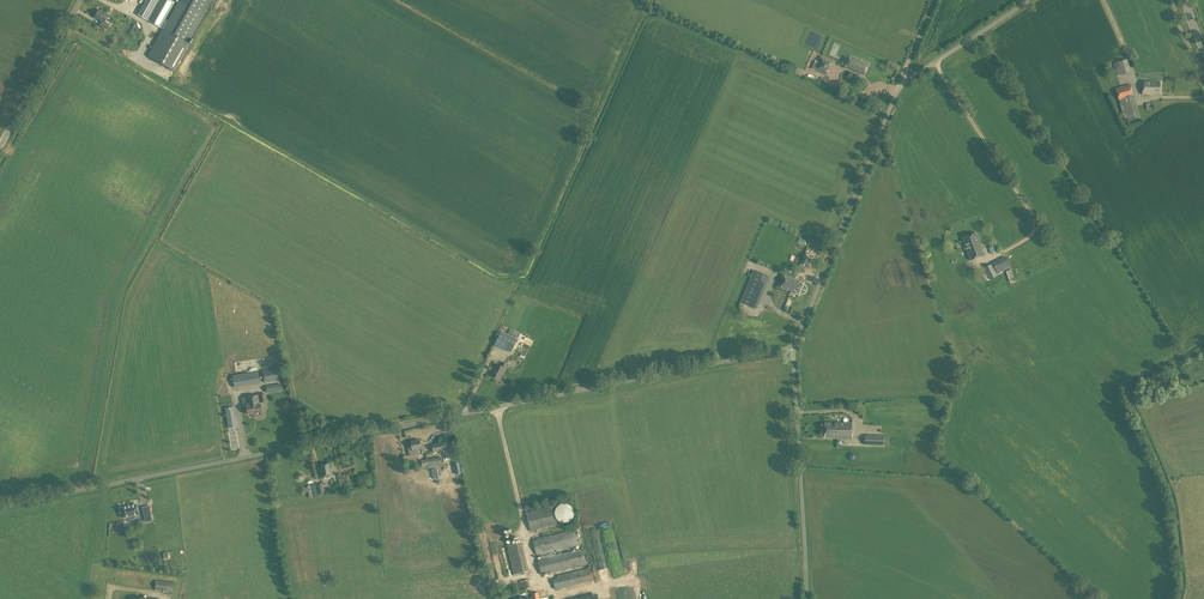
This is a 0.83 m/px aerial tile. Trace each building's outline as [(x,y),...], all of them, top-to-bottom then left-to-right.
[(159,0),(145,0),(137,15),(147,21),(159,0)] [(174,3),(169,0),(159,0),(148,21),(160,28),(165,19),(174,3)] [(168,21),(165,19),(160,28),(164,30),(148,57),(173,71),(189,42),(186,40),(201,13),(180,1),(168,21)] [(107,30),(109,25),(104,22),(108,15),(99,10),(94,17),(102,22),(100,26),(107,30)] [(821,56),(819,60),(831,65),(833,61),(821,56)] [(864,76),(869,64),(850,56),(845,68),(864,76)] [(1117,76),(1128,72),(1124,60),(1113,63),(1117,76)] [(816,66),(814,70),(827,75),(829,72),(829,71),(816,66)] [(1159,95),(1160,81),(1143,80),(1142,95),(1159,95)] [(1125,121),(1139,117),(1130,84),(1115,88),(1125,121)] [(976,233),(962,238),(970,260),(984,255),(976,233)] [(995,246),(989,248),(991,254),(997,252),(995,246)] [(998,274),(1011,267),(1006,256),(992,263),(998,274)] [(989,280),(998,276),(992,264),(983,268),(989,280)] [(757,308),(770,276),(753,270),(740,302),(757,308)] [(1010,282),(1015,280),(1010,270),(1006,271),(1010,282)] [(789,291),(794,279),(786,276),(781,287),(789,291)] [(518,338),(520,333),(513,329),(510,334),(518,338)] [(513,349),(517,339),(501,331),(494,345),(504,350),(506,346),(513,349)] [(505,368),(507,364),(503,362),(501,365),(496,363),(493,371),(491,376),(500,380),(506,368),(505,368)] [(265,383),(280,380),(278,368),(263,371),(265,383)] [(234,388),(260,383),(258,371),(232,376),(234,388)] [(266,393),(282,390),(281,384),(265,386),(266,393)] [(252,409),(253,413),(255,413),(255,416),(262,415),(260,404),(259,404),(259,402),(267,401),(265,394),(251,396),(253,409),(252,409)] [(247,414),(253,413),(252,409),(253,409),(251,396),(245,397),(247,414)] [(229,428),(236,426),(234,414),(227,416),(229,428)] [(852,439),(852,430),(826,430),(826,437),(834,437),(834,439),(852,439)] [(883,446),(883,435),(865,435),(865,445),(883,446)] [(232,450),(238,449),(237,437),(230,438),(232,450)] [(421,447),(420,440),(411,442),(407,442),(410,455),(421,453),(425,453),(424,446),(421,447)] [(433,452),(445,450),(443,442),(432,444),(433,452)] [(422,467),(442,463),(441,457),(421,461),(422,467)] [(323,477),(332,475),(330,463),(320,465),(323,477)] [(296,477),(296,478),(296,479),(297,479),(297,480),(298,480),(298,481),(299,481),(300,481),(301,481),(302,480),(303,480),(303,479),(304,479),(304,478),(304,477),(304,476),(304,475),(303,475),(303,474),(302,473),(301,473),(300,473),(299,473),(298,473),(297,473),(297,474),(296,474),(296,475),(296,476),(296,477)] [(339,484),(348,482),(347,474),(338,476),(339,484)] [(564,523),(566,523),(567,522),(569,522),(570,521),(571,520),(572,518),(573,517),(574,515),(574,514),(574,512),(574,510),(573,509),(572,508),(571,506),(570,505),(568,504),(567,504),(565,504),(564,503),(562,504),(561,504),(559,505),(558,506),(557,507),(556,508),(555,510),(555,511),(555,513),(555,515),(555,516),(556,518),(557,519),(558,520),(559,521),(561,522),(562,523),(564,523)] [(134,518),(133,515),(138,514),(136,504),(121,508),(123,517),(129,516),(129,519),(134,518)] [(531,531),(556,525),(552,507),(527,512),(531,531)] [(145,522),(152,520),(150,511),(143,513),(145,522)] [(554,556),(553,551),(581,544),(577,529),(533,540),(536,555),(539,554),(541,559),(538,560),(541,575),(586,564),(582,549),(554,556)] [(509,551),(523,547),(522,542),(507,545),(509,551)] [(590,581),(587,569),(573,572),(575,580),(576,584),(590,581)] [(566,582),(564,575),(558,576),(559,584),(566,582)] [(173,592),(174,582),(156,580),(154,590),(173,592)]
